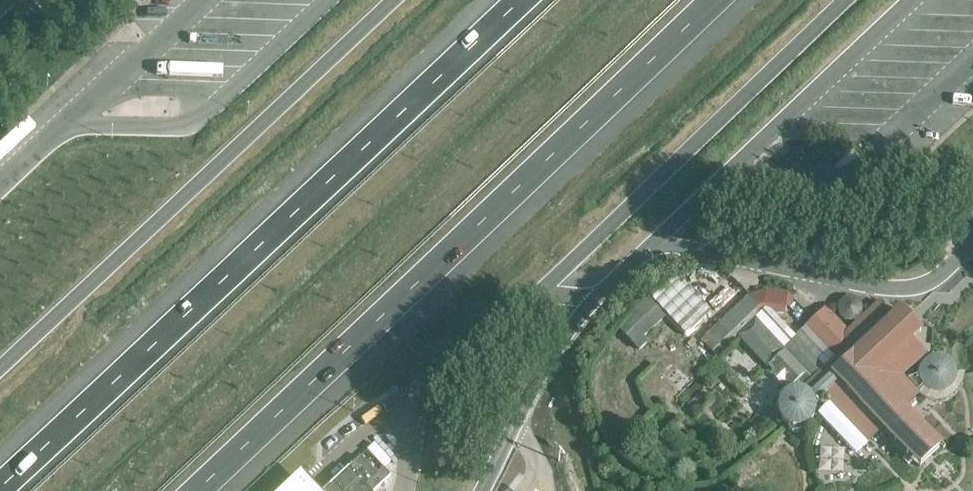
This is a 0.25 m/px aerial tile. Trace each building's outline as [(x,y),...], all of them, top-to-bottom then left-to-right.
[(691,331),(709,313),(710,312),(672,273),(672,272),(647,296),(649,298),(667,316),(686,335),(691,331)] [(709,313),(691,331),(716,357),(737,337),(767,368),(768,367),(773,373),(771,374),(783,386),(785,385),(790,391),(797,384),(802,390),(801,391),(796,390),(789,391),(783,395),(778,402),(776,409),(778,416),(781,423),(788,428),(790,428),(789,430),(793,433),(801,434),(805,431),(804,428),(809,424),(814,418),(816,410),(815,405),(824,397),(825,397),(830,403),(818,414),(856,454),(868,443),(868,444),(882,431),(919,470),(942,448),(904,408),(923,389),(923,391),(930,395),(937,396),(944,395),(951,391),(955,385),(957,378),(957,376),(955,369),(950,362),(944,358),(937,357),(930,358),(924,362),(919,368),(918,376),(906,380),(903,378),(928,355),(914,340),(923,332),(901,308),(892,317),(884,308),(878,302),(863,316),(861,314),(863,309),(861,304),(858,300),(854,298),(850,297),(845,298),(842,300),(839,304),(837,309),(838,314),(840,318),(844,321),(849,322),(854,321),(856,323),(848,331),(838,321),(825,307),(804,328),(804,329),(795,337),(774,314),(785,315),(785,310),(795,300),(788,293),(766,290),(748,295),(719,323),(709,313)] [(649,298),(617,329),(639,352),(648,343),(644,338),(667,316),(649,298)] [(604,373),(593,390),(610,401),(621,384),(604,373)] [(355,463),(364,476),(389,458),(379,445),(355,463)] [(348,468),(324,490),(370,490),(348,468)] [(301,477),(286,490),(314,490),(301,477)]
